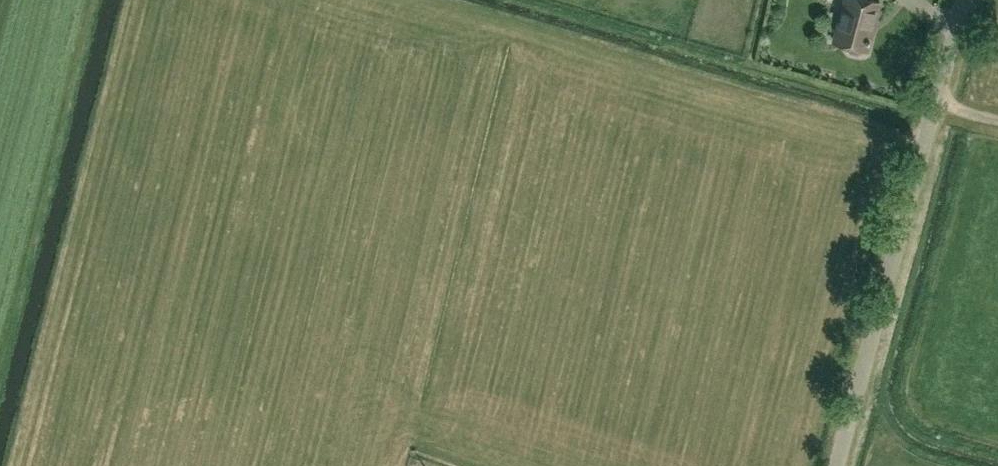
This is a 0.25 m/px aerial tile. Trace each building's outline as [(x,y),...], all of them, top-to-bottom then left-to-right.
[(834,41),(848,45),(848,48),(850,51),(857,53),(861,51),(862,49),(866,50),(880,2),(874,0),(845,0),(834,41)]
